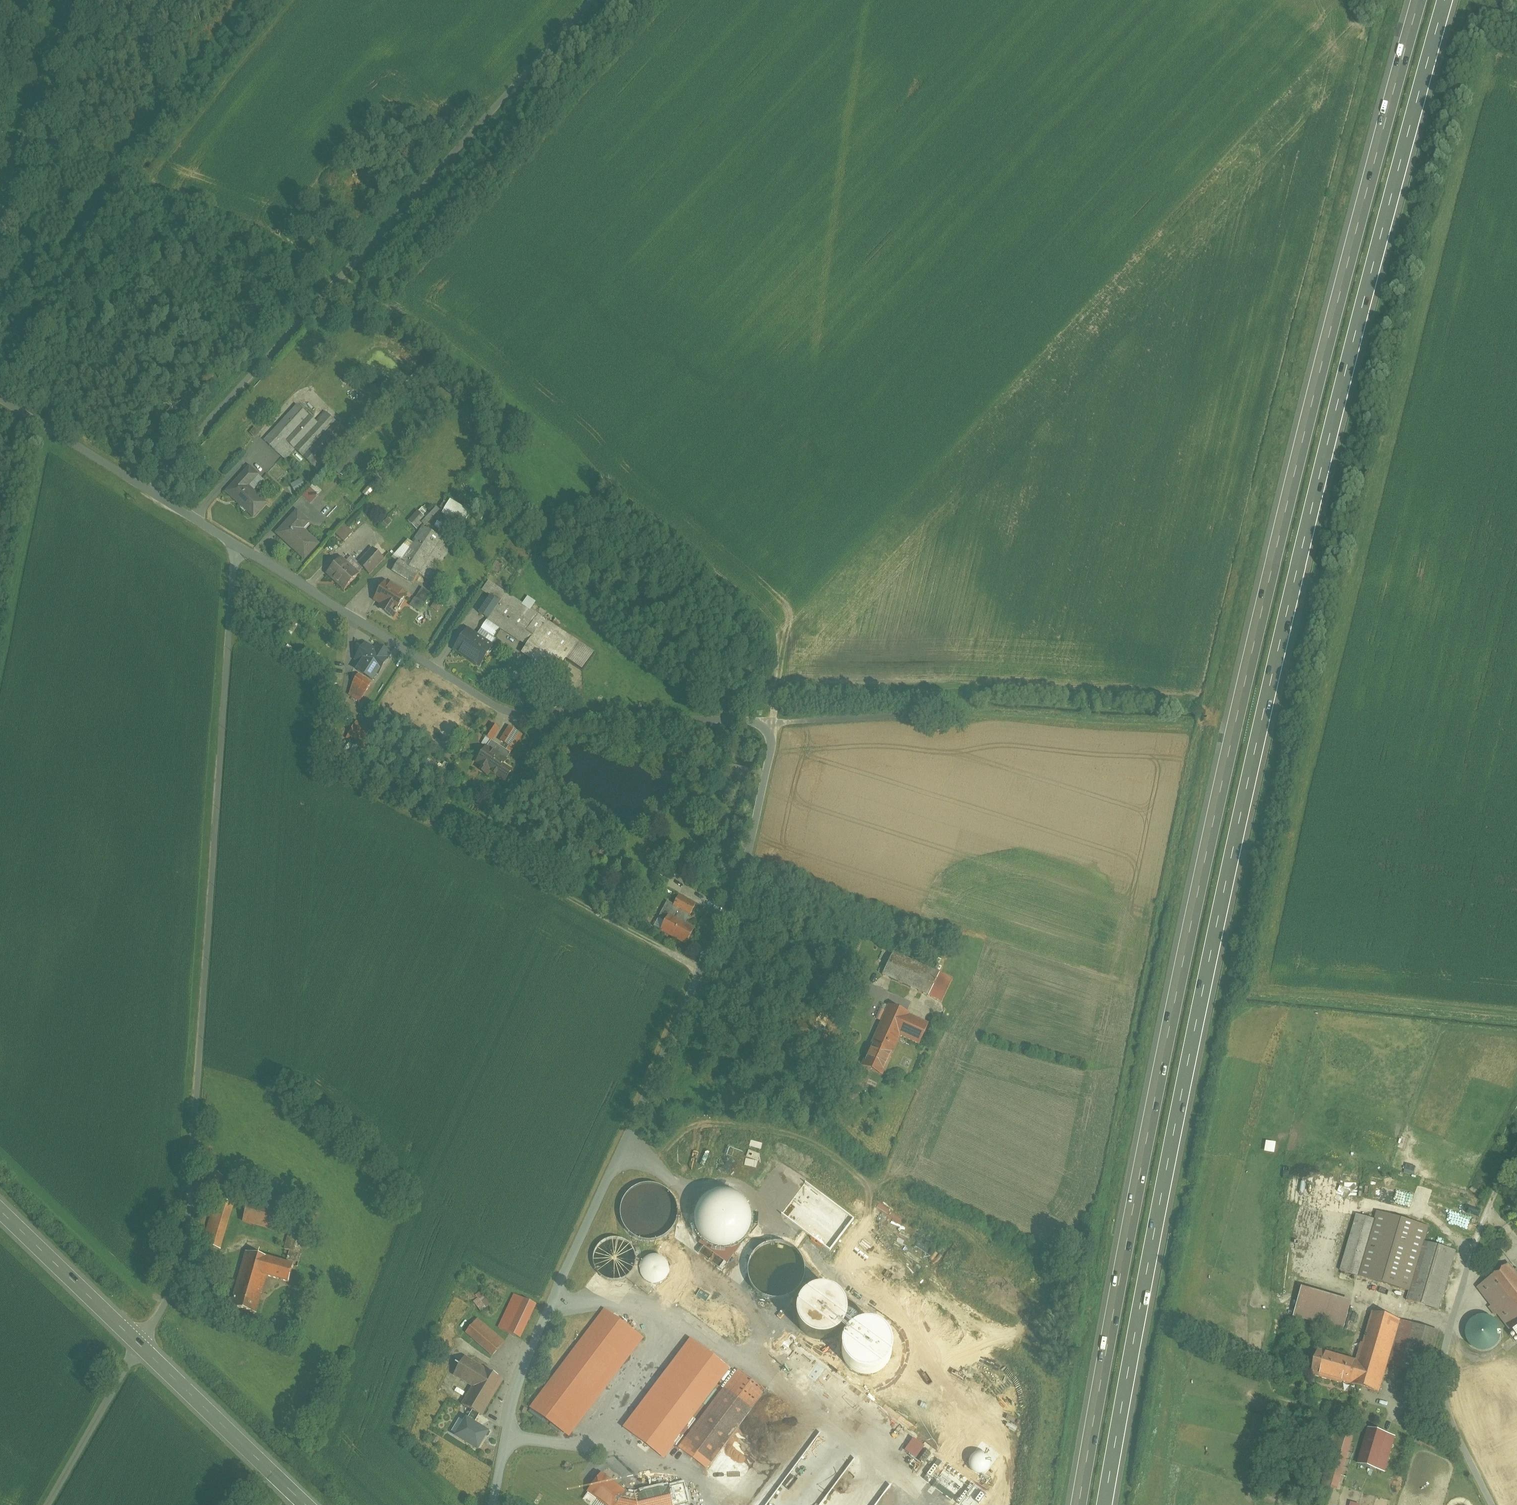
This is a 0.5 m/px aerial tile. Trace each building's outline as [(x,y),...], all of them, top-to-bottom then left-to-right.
[(350,331),(340,342),(347,348),(357,337),(350,331)] [(298,406),(266,441),(281,455),(291,445),(295,449),(317,469),(350,434),(328,414),(318,424),(298,406)] [(291,445),(281,455),(285,459),(295,449),(291,445)] [(266,503),(247,486),(258,475),(250,467),(228,492),(254,516),(266,503)] [(301,480),(291,485),(296,493),(305,487),(301,480)] [(375,481),(364,493),(367,497),(378,485),(375,481)] [(319,496),(310,488),(303,496),(311,504),(319,496)] [(449,501),(442,516),(466,526),(472,511),(449,501)] [(419,511),(409,522),(414,526),(417,529),(426,518),(419,511)] [(307,521),(298,512),(278,534),(305,559),(318,544),(300,528),(307,521)] [(345,542),(353,532),(344,524),(336,534),(345,542)] [(423,526),(412,544),(408,541),(393,558),(399,562),(393,571),(413,584),(419,574),(442,538),(423,526)] [(414,526),(403,537),(407,541),(418,530),(417,529),(414,526)] [(396,530),(381,546),(393,557),(408,541),(407,541),(403,537),(396,530)] [(442,538),(419,574),(429,580),(452,544),(442,538)] [(374,548),(359,564),(370,574),(384,558),(374,548)] [(359,574),(342,558),(327,573),(334,580),(335,579),(346,589),(359,574)] [(497,587),(489,581),(482,591),(491,597),(497,587)] [(406,595),(387,582),(376,600),(382,604),(379,609),(393,617),(396,613),(398,610),(397,609),(406,595)] [(539,615),(497,587),(491,597),(500,603),(489,620),(521,641),(539,615)] [(423,588),(416,598),(425,604),(432,594),(423,588)] [(491,597),(480,613),(489,620),(500,603),(491,597)] [(425,604),(416,598),(411,606),(421,612),(425,604)] [(439,612),(442,605),(435,601),(432,608),(439,612)] [(539,615),(521,641),(528,645),(522,653),(556,676),(566,660),(579,642),(539,615)] [(481,629),(477,636),(468,630),(455,650),(480,667),(493,647),(489,643),(493,637),(481,629)] [(579,642),(566,660),(582,671),(595,653),(579,642)] [(388,658),(366,644),(357,659),(363,663),(358,671),(373,680),(378,673),(379,673),(388,658)] [(372,683),(359,674),(353,684),(355,685),(366,693),(372,683)] [(366,693),(355,685),(350,693),(361,701),(366,693)] [(496,717),(487,711),(484,716),(493,722),(496,717)] [(492,723),(484,736),(492,741),(500,728),(492,723)] [(510,727),(501,741),(506,744),(514,749),(522,735),(510,727)] [(503,748),(492,741),(487,747),(487,748),(478,763),(497,775),(505,780),(511,772),(502,767),(510,754),(502,749),(503,748)] [(514,749),(506,744),(503,748),(502,749),(510,754),(514,749)] [(599,842),(593,850),(600,855),(606,846),(599,842)] [(679,895),(674,906),(668,903),(660,918),(666,921),(661,930),(686,944),(694,929),(686,925),(696,904),(679,895)] [(940,973),(894,953),(883,975),(929,995),(940,973)] [(940,973),(929,995),(942,1001),(952,979),(940,973)] [(929,1024),(889,1006),(880,1026),(900,1035),(920,1044),(929,1024)] [(828,1012),(818,1011),(816,1027),(821,1027),(820,1032),(825,1032),(826,1028),(828,1012)] [(900,1035),(880,1026),(863,1065),(883,1073),(900,1035)] [(1275,1153),(1277,1142),(1267,1141),(1265,1151),(1275,1153)] [(1407,1163),(1404,1172),(1414,1175),(1416,1166),(1407,1163)] [(215,1171),(202,1191),(210,1195),(223,1175),(215,1171)] [(1361,1181),(1361,1173),(1341,1172),(1341,1181),(1361,1181)] [(624,1227),(630,1234),(638,1238),(647,1240),(656,1239),(665,1235),(672,1228),(676,1220),(677,1210),(675,1200),(670,1192),(662,1186),(653,1183),(643,1184),(634,1187),(627,1193),(622,1201),(620,1210),(621,1219),(624,1227)] [(700,1196),(697,1216),(698,1223),(698,1222),(702,1242),(724,1246),(748,1242),(751,1221),(747,1196),(723,1192),(700,1196)] [(235,1204),(218,1199),(204,1244),(221,1250),(235,1204)] [(280,1209),(249,1200),(243,1221),(274,1230),(280,1209)] [(880,1202),(877,1207),(888,1214),(891,1209),(880,1202)] [(841,1233),(854,1211),(848,1207),(835,1229),(841,1233)] [(311,1220),(295,1215),(285,1249),(290,1251),(302,1254),(311,1220)] [(1377,1220),(1358,1215),(1342,1271),(1360,1277),(1377,1220)] [(1389,1215),(1370,1279),(1401,1289),(1420,1224),(1389,1215)] [(827,1227),(820,1237),(833,1245),(839,1234),(827,1227)] [(635,1267),(636,1259),(635,1251),(630,1244),(623,1239),(614,1238),(606,1240),(599,1245),(595,1252),(593,1260),(595,1268),(600,1275),(607,1280),(615,1281),(624,1279),(631,1274),(635,1267)] [(1456,1251),(1424,1241),(1407,1300),(1439,1309),(1456,1251)] [(786,1297),(793,1292),(799,1286),(803,1278),(804,1269),(802,1260),(796,1252),(789,1246),(780,1243),(770,1244),(761,1247),(754,1254),(750,1262),(748,1270),(750,1279),(754,1287),(760,1293),(768,1297),(777,1298),(786,1297)] [(302,1254),(290,1251),(288,1259),(300,1262),(302,1254)] [(272,1259),(247,1252),(243,1269),(267,1276),(272,1259)] [(666,1260),(661,1256),(659,1256),(653,1255),(647,1257),(643,1261),(641,1266),(640,1272),(643,1278),(647,1282),(652,1284),(657,1285),(662,1283),(666,1280),(668,1276),(669,1270),(669,1264),(666,1260)] [(294,1266),(272,1259),(267,1276),(289,1282),(294,1266)] [(1510,1265),(1490,1279),(1516,1314),(1516,1274),(1510,1265)] [(267,1276),(243,1269),(232,1306),(256,1313),(267,1276)] [(516,1295),(500,1328),(521,1338),(537,1305),(516,1295)] [(604,1311),(530,1408),(570,1437),(643,1341),(604,1311)] [(1373,1312),(1364,1343),(1362,1343),(1357,1360),(1359,1361),(1352,1384),(1380,1392),(1401,1320),(1373,1312)] [(1501,1340),(1502,1333),(1501,1327),(1497,1321),(1491,1318),(1485,1317),(1478,1318),(1473,1322),(1469,1328),(1468,1334),(1469,1341),(1473,1346),(1479,1350),(1486,1351),(1492,1350),(1498,1346),(1501,1340)] [(501,1346),(474,1323),(467,1332),(494,1355),(501,1346)] [(1440,1331),(1415,1324),(1402,1368),(1420,1373),(1420,1374),(1427,1376),(1440,1331)] [(689,1340),(624,1427),(663,1456),(728,1369),(689,1340)] [(433,1342),(429,1353),(434,1355),(437,1344),(433,1342)] [(1357,1360),(1319,1350),(1312,1374),(1343,1383),(1343,1381),(1352,1384),(1359,1361),(1357,1360)] [(503,1380),(485,1369),(465,1357),(454,1375),(474,1387),(463,1405),(473,1411),(480,1415),(481,1416),(503,1380)] [(738,1371),(680,1448),(707,1468),(765,1391),(738,1371)] [(480,1415),(473,1411),(467,1420),(462,1428),(464,1429),(459,1437),(478,1448),(487,1432),(475,1424),(480,1415)] [(990,1424),(976,1461),(997,1470),(1000,1463),(994,1461),(1006,1430),(990,1424)] [(1395,1435),(1370,1428),(1359,1464),(1384,1471),(1395,1435)] [(1339,1432),(1323,1486),(1338,1490),(1354,1437),(1339,1432)] [(1439,1442),(1425,1435),(1421,1442),(1436,1449),(1439,1442)] [(602,1475),(589,1491),(590,1492),(598,1498),(607,1504),(618,1504),(627,1493),(602,1475)] [(590,1492),(585,1498),(586,1501),(590,1504),(593,1504),(598,1498),(590,1492)] [(618,1504),(630,1504),(634,1499),(627,1493),(618,1504)]
